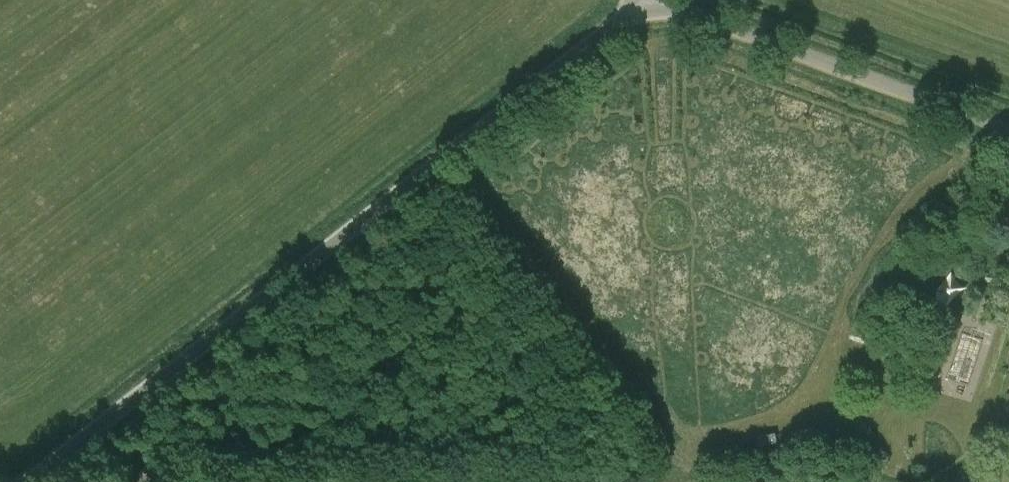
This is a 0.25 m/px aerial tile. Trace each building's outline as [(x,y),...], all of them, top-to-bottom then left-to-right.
[(997,263),(1008,267),(1008,229),(997,263)] [(95,467),(90,471),(95,477),(100,473),(95,467)]
